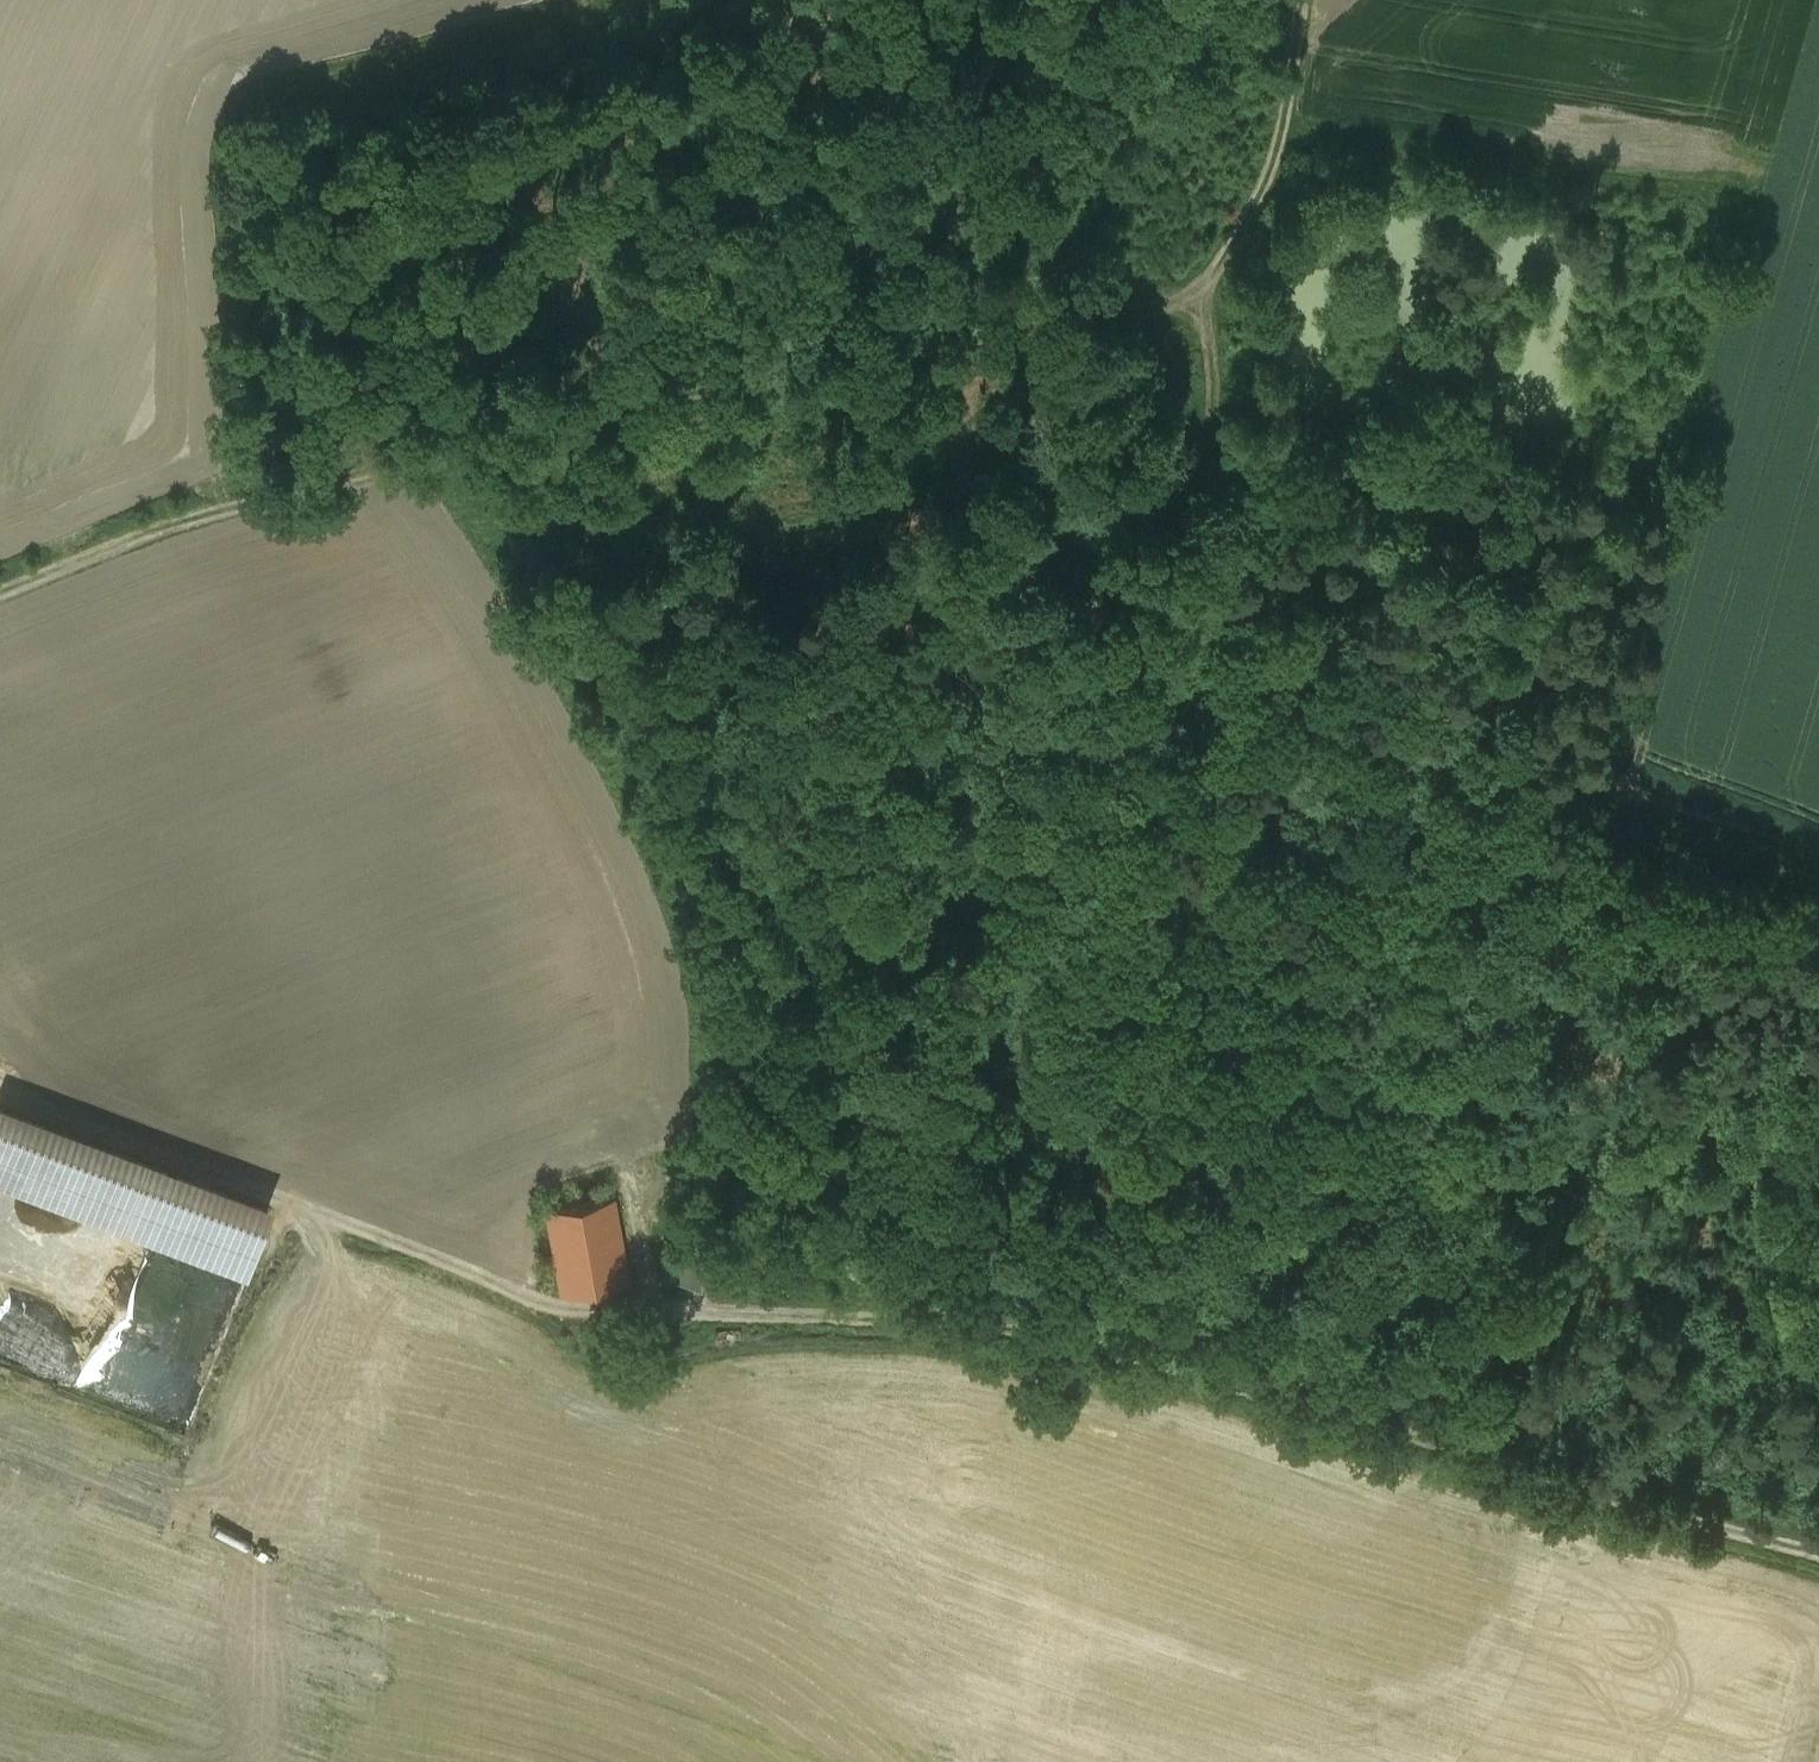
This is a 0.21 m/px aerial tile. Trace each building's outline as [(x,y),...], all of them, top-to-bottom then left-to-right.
[(614,1201),(550,1211),(563,1291),(626,1280),(614,1201)] [(699,1236),(651,1239),(653,1270),(701,1267),(699,1236)]
